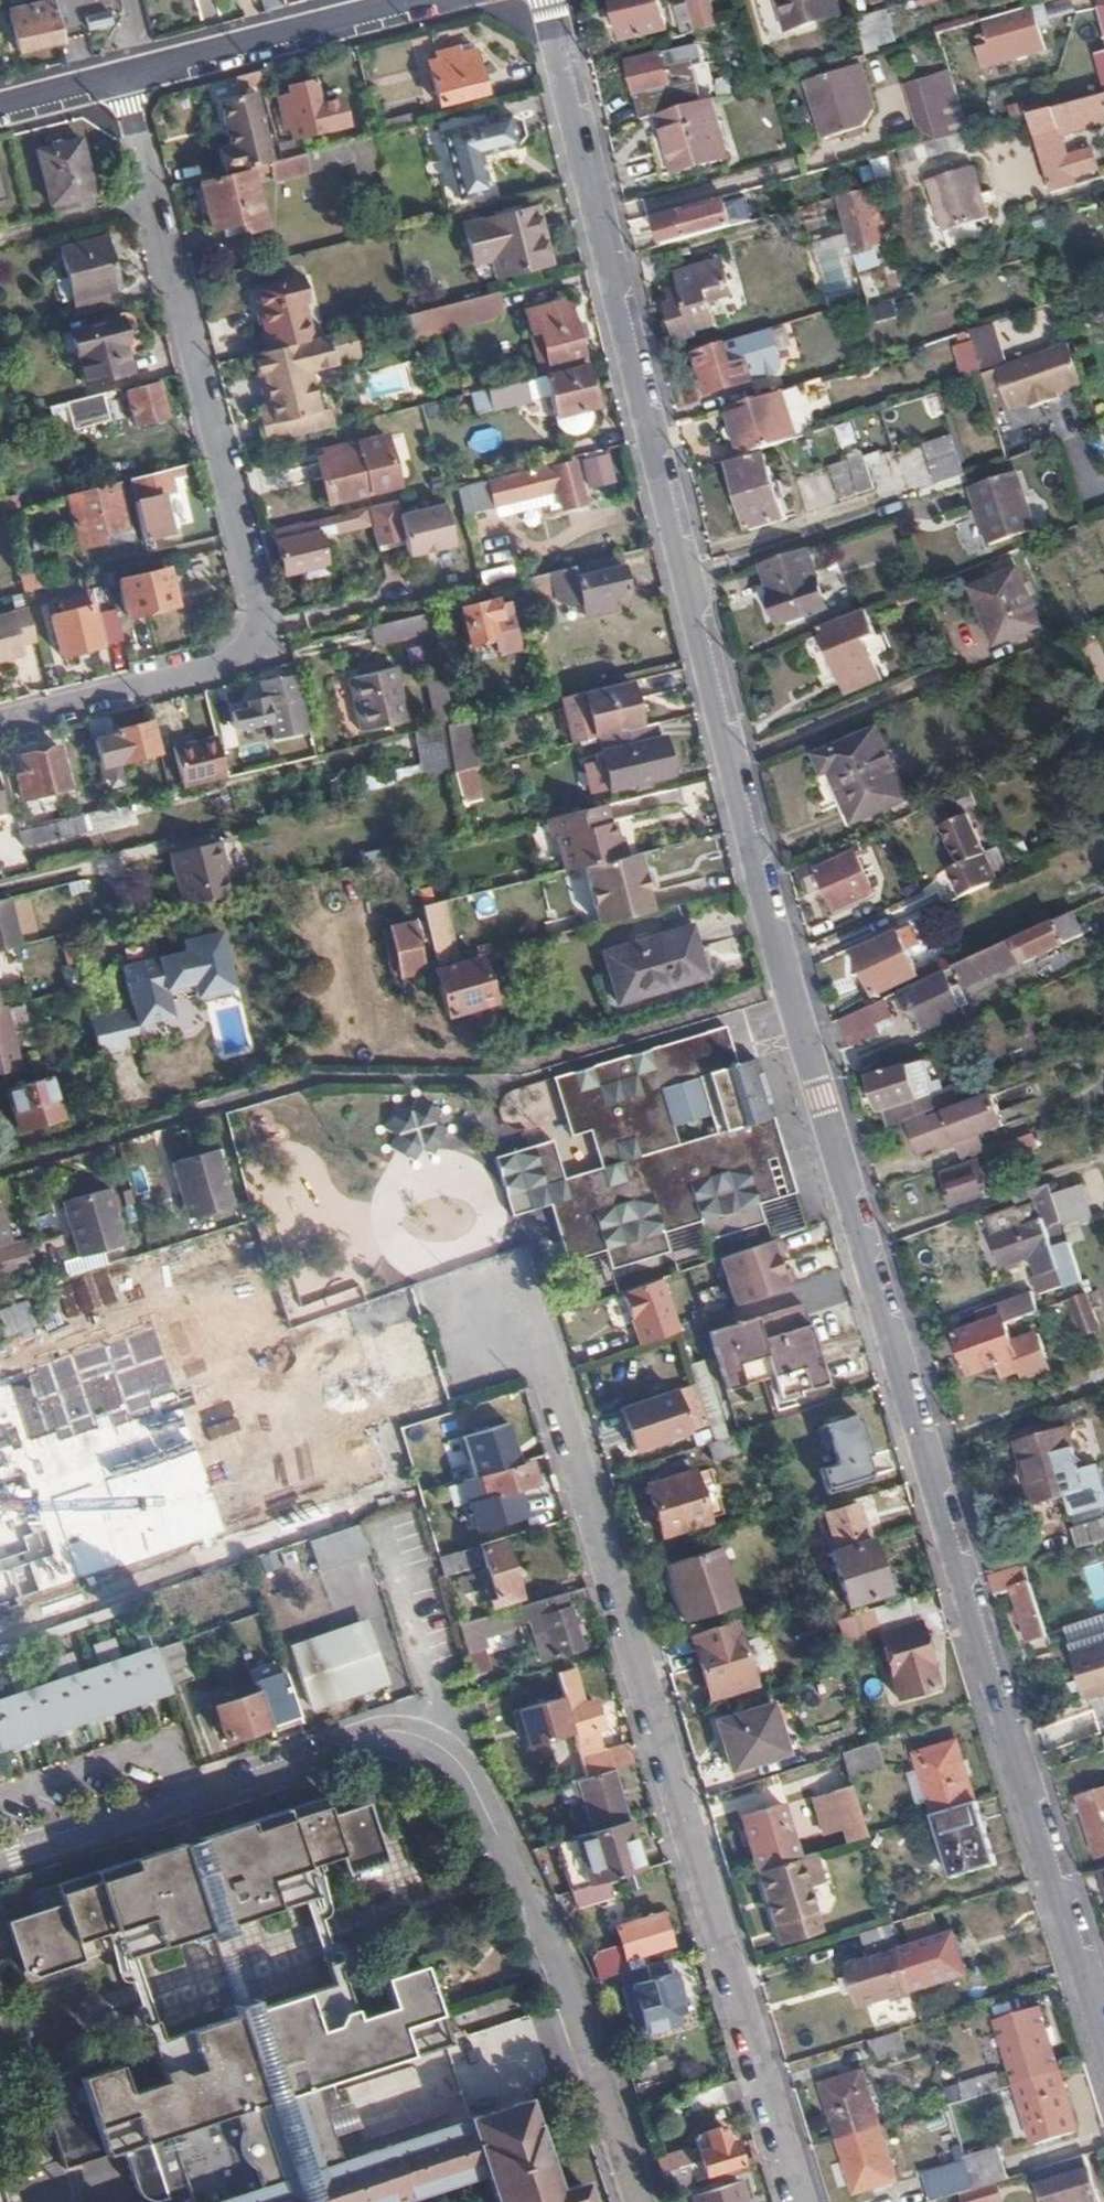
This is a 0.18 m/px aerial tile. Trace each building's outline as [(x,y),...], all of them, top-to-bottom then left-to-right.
[(660,0),(613,0),(623,39),(667,28),(660,0)] [(684,36),(719,26),(711,0),(690,0),(690,3),(676,6),(684,36)] [(835,0),(780,0),(789,32),(840,19),(835,0)] [(19,53),(63,42),(52,1),(11,13),(19,53)] [(1034,7),(1039,29),(1051,26),(1045,4),(1034,7)] [(1034,7),(985,21),(992,46),(980,49),(986,69),(1045,51),(1039,29),(1034,7)] [(895,47),(885,10),(857,18),(866,55),(895,47)] [(894,153),(951,137),(923,47),(897,54),(917,124),(890,131),(894,153)] [(484,95),(475,53),(460,56),(459,50),(439,54),(440,62),(430,64),(439,105),(484,95)] [(669,88),(660,54),(629,61),(637,97),(648,94),(650,100),(669,95),(667,88),(669,88)] [(872,111),(857,57),(826,66),(828,75),(808,81),(824,139),(863,128),(872,111)] [(264,83),(261,72),(247,76),(238,78),(241,89),(264,83)] [(710,100),(739,92),(736,77),(700,86),(704,102),(710,100)] [(322,121),(314,81),(290,86),(292,95),(282,97),(288,128),(322,121)] [(224,153),(227,174),(250,168),(267,164),(249,95),(216,103),(228,152),(224,153)] [(1051,194),(1071,187),(1068,176),(1093,168),(1089,152),(1069,157),(1063,137),(1103,126),(1103,96),(1029,116),(1051,194)] [(726,157),(710,100),(704,102),(661,114),(669,145),(664,147),(671,172),(726,157)] [(494,123),(491,108),(441,120),(461,203),(492,195),(483,158),(519,149),(528,137),(525,124),(511,119),(494,123)] [(374,137),(377,153),(392,150),(389,133),(374,137)] [(364,156),(377,153),(374,137),(344,145),(348,166),(365,162),(364,156)] [(79,141),(37,152),(50,205),(88,195),(92,193),(79,141)] [(307,171),(304,155),(284,160),(270,163),(272,176),(273,179),(307,171)] [(267,164),(250,168),(251,172),(252,180),(272,176),(270,163),(267,164)] [(994,219),(980,168),(934,181),(948,232),(994,219)] [(252,180),(251,172),(200,185),(211,229),(221,227),(240,223),(243,233),(265,228),(252,180)] [(837,198),(851,254),(886,244),(874,188),(837,198)] [(53,217),(91,208),(88,195),(50,205),(53,217)] [(682,217),(688,239),(732,227),(727,204),(682,217)] [(549,266),(536,212),(464,229),(473,267),(492,262),(496,279),(549,266)] [(240,223),(221,227),(223,237),(243,233),(240,223)] [(811,243),(826,295),(854,287),(839,235),(811,243)] [(83,313),(117,305),(113,289),(121,286),(109,240),(65,251),(83,313)] [(710,330),(705,307),(702,297),(727,290),(721,265),(676,277),(679,292),(668,295),(671,307),(667,308),(677,344),(692,340),(691,335),(710,330)] [(888,296),(901,294),(896,267),(883,270),(888,296)] [(863,279),(869,303),(883,299),(877,275),(863,279)] [(253,289),(268,351),(316,338),(302,278),(253,289)] [(508,310),(503,290),(443,305),(448,329),(499,316),(498,313),(508,310)] [(702,297),(705,307),(729,299),(727,290),(702,297)] [(537,327),(573,317),(570,303),(534,312),(537,327)] [(448,329),(443,305),(418,312),(424,335),(448,329)] [(406,339),(424,335),(418,312),(401,316),(406,339)] [(547,373),(584,364),(573,317),(537,327),(547,373)] [(128,345),(123,319),(70,330),(81,382),(127,373),(123,346),(128,345)] [(954,342),(960,372),(1005,363),(997,323),(969,329),(971,339),(954,342)] [(772,328),(697,352),(710,394),(753,379),(751,372),(759,370),(767,375),(779,371),(783,362),(772,328)] [(268,351),(252,355),(259,383),(266,381),(272,407),(264,408),(257,410),(265,443),(331,426),(327,410),(321,411),(312,379),(317,370),(339,365),(331,334),(316,338),(268,351)] [(595,408),(586,368),(546,377),(558,425),(563,432),(570,435),(575,435),(583,433),(589,426),(591,419),(589,409),(595,408)] [(528,400),(524,378),(472,391),(477,413),(528,400)] [(259,383),(264,408),(272,407),(266,381),(259,383)] [(1067,426),(1052,381),(1037,386),(1051,430),(1067,426)] [(167,417),(160,384),(126,392),(135,425),(167,417)] [(783,392),(731,409),(745,457),(797,440),(783,392)] [(109,420),(103,393),(66,403),(35,410),(41,437),(109,420)] [(422,404),(426,419),(437,416),(434,401),(422,404)] [(469,434),(474,452),(500,444),(494,427),(469,434)] [(384,434),(335,446),(336,455),(325,458),(318,459),(328,503),(397,486),(384,434)] [(824,466),(816,439),(807,441),(815,468),(824,466)] [(336,455),(335,446),(322,449),(325,458),(336,455)] [(609,451),(579,456),(584,486),(615,480),(609,451)] [(931,488),(959,478),(952,456),(924,465),(931,488)] [(778,485),(772,468),(750,474),(746,462),(730,466),(751,531),(788,521),(783,502),(788,500),(783,484),(778,485)] [(886,485),(879,463),(862,468),(868,490),(886,485)] [(178,465),(132,478),(146,538),(182,529),(174,493),(184,489),(178,465)] [(582,504),(573,465),(488,484),(492,506),(557,491),(561,509),(582,504)] [(797,476),(804,510),(834,503),(827,470),(797,476)] [(1037,530),(1017,472),(971,488),(991,546),(1037,530)] [(461,513),(487,508),(481,481),(455,486),(461,513)] [(127,528),(116,482),(65,495),(78,549),(103,543),(101,534),(127,528)] [(376,547),(401,540),(390,501),(365,508),(376,547)] [(454,545),(444,504),(398,515),(407,555),(423,552),(424,555),(439,551),(439,548),(454,545)] [(313,519),(317,536),(347,529),(346,525),(367,520),(364,507),(313,519)] [(313,519),(274,528),(284,574),(324,566),(317,536),(313,519)] [(130,540),(127,528),(101,534),(103,543),(104,546),(130,540)] [(825,609),(808,551),(767,565),(776,597),(771,598),(781,624),(825,609)] [(625,592),(617,555),(554,571),(561,600),(569,605),(625,592)] [(481,584),(511,576),(508,563),(477,571),(481,584)] [(24,591),(25,591),(62,581),(58,564),(20,573),(24,591)] [(1042,626),(1018,570),(976,588),(997,644),(1042,626)] [(172,606),(164,571),(120,581),(129,616),(172,606)] [(924,596),(921,588),(895,598),(898,606),(924,596)] [(500,617),(496,601),(464,608),(471,642),(495,638),(492,618),(500,617)] [(36,641),(29,607),(0,615),(0,660),(1,660),(23,654),(20,645),(36,641)] [(102,646),(122,641),(115,612),(94,617),(91,607),(50,616),(60,659),(102,650),(102,646)] [(356,650),(437,631),(433,612),(379,625),(380,628),(354,633),(356,650)] [(853,615),(820,628),(846,695),(880,681),(853,615)] [(405,718),(394,672),(349,682),(359,728),(405,718)] [(305,730),(292,674),(261,681),(273,737),(305,730)] [(427,704),(446,703),(445,680),(426,681),(427,704)] [(610,732),(637,725),(627,681),(580,692),(590,736),(610,732)] [(199,752),(192,721),(181,724),(180,721),(157,726),(164,760),(199,752)] [(657,738),(653,721),(637,725),(610,732),(614,748),(657,738)] [(93,742),(99,767),(154,754),(147,724),(113,731),(114,737),(93,742)] [(440,729),(414,733),(420,774),(446,769),(440,729)] [(908,801),(877,731),(818,756),(825,774),(835,771),(859,824),(908,801)] [(662,736),(657,738),(614,748),(611,748),(620,785),(671,773),(662,736)] [(65,782),(57,750),(22,757),(29,790),(65,782)] [(483,798),(475,765),(460,768),(456,770),(462,802),(483,798)] [(564,871),(584,868),(625,857),(620,835),(611,837),(603,803),(556,815),(560,834),(556,835),(564,871)] [(110,815),(91,819),(94,838),(114,833),(110,815)] [(560,834),(556,815),(545,818),(549,836),(556,835),(560,834)] [(945,872),(957,900),(968,895),(993,883),(962,817),(938,829),(953,868),(945,872)] [(94,838),(91,819),(25,834),(29,854),(94,838)] [(188,905),(235,893),(223,840),(176,851),(188,905)] [(853,843),(813,861),(837,911),(875,892),(853,843)] [(600,926),(670,908),(654,850),(625,857),(584,868),(600,926)] [(12,897),(0,900),(0,950),(21,945),(12,897)] [(426,904),(431,924),(443,967),(468,960),(451,897),(426,904)] [(393,927),(404,976),(430,969),(421,927),(431,924),(426,904),(401,909),(405,924),(393,927)] [(1083,933),(1073,910),(1030,930),(975,955),(958,963),(966,980),(1020,954),(1023,961),(1083,933)] [(923,979),(947,968),(958,963),(975,955),(971,945),(921,969),(911,949),(923,943),(916,927),(858,953),(870,982),(864,985),(869,996),(877,992),(879,996),(922,975),(923,979)] [(178,949),(119,961),(128,1007),(89,1015),(97,1051),(179,1034),(172,1000),(232,988),(219,928),(175,937),(178,949)] [(706,980),(689,928),(603,956),(620,1008),(706,980)] [(507,1004),(504,961),(440,975),(450,1019),(507,1004)] [(923,979),(903,988),(922,1032),(967,1012),(947,968),(923,979)] [(880,999),(839,1018),(850,1045),(892,1027),(880,999)] [(5,1004),(0,1006),(0,1074),(19,1069),(5,1004)] [(492,1147),(501,1185),(524,1181),(528,1199),(547,1195),(561,1252),(601,1243),(606,1265),(668,1249),(663,1229),(699,1220),(703,1239),(762,1225),(757,1204),(776,1200),(766,1157),(758,1159),(753,1135),(764,1132),(763,1120),(772,1118),(768,1102),(757,1059),(737,1064),(727,1026),(554,1071),(567,1129),(588,1125),(596,1160),(561,1170),(550,1132),(492,1147)] [(890,1130),(964,1101),(958,1085),(932,1096),(928,1085),(931,1084),(922,1060),(868,1081),(880,1113),(882,1112),(890,1130)] [(17,1133),(60,1121),(49,1077),(6,1088),(17,1133)] [(445,1111),(420,1093),(411,1104),(400,1095),(382,1118),(394,1128),(386,1140),(410,1157),(419,1146),(430,1154),(447,1130),(436,1122),(445,1111)] [(960,1140),(961,1141),(986,1132),(1008,1124),(995,1093),(910,1127),(922,1155),(960,1140)] [(961,1141),(966,1159),(992,1149),(986,1132),(961,1141)] [(1037,1148),(1032,1134),(1023,1138),(992,1149),(997,1164),(1037,1148)] [(226,1204),(206,1148),(163,1164),(182,1218),(226,1204)] [(953,1208),(1017,1184),(1012,1171),(987,1180),(984,1171),(979,1174),(975,1164),(941,1177),(953,1208)] [(524,1181),(501,1185),(505,1203),(528,1199),(524,1181)] [(116,1242),(96,1188),(54,1203),(73,1257),(116,1242)] [(1062,1273),(1079,1267),(1070,1245),(1054,1250),(1052,1244),(1063,1240),(1058,1226),(1063,1224),(1053,1197),(1045,1200),(1041,1189),(1020,1197),(1024,1208),(1031,1206),(1038,1223),(1022,1229),(1040,1278),(1035,1280),(1041,1299),(1067,1289),(1062,1273)] [(764,1245),(725,1259),(743,1312),(783,1298),(764,1245)] [(665,1281),(626,1295),(645,1348),(684,1334),(665,1281)] [(1003,1316),(1038,1301),(1034,1289),(998,1303),(1003,1316)] [(1081,1337),(1101,1330),(1088,1291),(1068,1298),(1081,1337)] [(187,1364),(281,1331),(268,1292),(175,1327),(187,1364)] [(22,1305),(0,1308),(0,1334),(26,1330),(22,1305)] [(819,1384),(795,1305),(702,1334),(720,1393),(765,1380),(771,1399),(819,1384)] [(1013,1337),(1003,1316),(956,1335),(972,1374),(1002,1362),(1007,1374),(1024,1367),(1022,1361),(1031,1357),(1021,1335),(1013,1337)] [(24,1431),(22,1423),(0,1357),(0,1439),(24,1431)] [(684,1437),(671,1396),(624,1410),(636,1451),(684,1437)] [(874,1479),(855,1416),(823,1427),(833,1465),(818,1471),(824,1494),(874,1479)] [(1088,1492),(1069,1430),(1019,1444),(1028,1472),(1034,1471),(1044,1504),(1088,1492)] [(742,1455),(737,1434),(714,1441),(706,1444),(712,1464),(742,1455)] [(423,1502),(427,1516),(487,1498),(488,1500),(537,1485),(530,1463),(483,1477),(482,1475),(457,1482),(453,1469),(416,1480),(419,1488),(423,1502)] [(648,1487),(662,1536),(707,1522),(704,1510),(714,1507),(709,1488),(697,1491),(693,1474),(648,1487)] [(835,1553),(866,1544),(855,1505),(823,1515),(835,1553)] [(1072,1528),(1078,1548),(1103,1540),(1103,1517),(1072,1528)] [(365,1522),(314,1539),(323,1567),(373,1551),(365,1522)] [(886,1593),(870,1543),(866,1544),(835,1553),(832,1554),(846,1605),(886,1593)] [(440,1559),(445,1576),(485,1564),(487,1568),(495,1598),(489,1600),(491,1607),(520,1599),(504,1545),(482,1552),(480,1547),(440,1559)] [(736,1607),(719,1550),(668,1565),(685,1623),(736,1607)] [(1026,1565),(999,1574),(991,1576),(997,1596),(1013,1592),(1029,1642),(1048,1635),(1026,1565)] [(495,1598),(487,1568),(483,1569),(487,1585),(485,1586),(489,1600),(495,1598)] [(0,1644),(0,1663),(8,1661),(147,1613),(142,1596),(58,1624),(0,1644)] [(566,1596),(535,1605),(551,1660),(582,1650),(566,1596)] [(916,1627),(907,1599),(833,1624),(841,1649),(877,1639),(897,1702),(936,1688),(919,1626),(916,1627)] [(460,1627),(467,1650),(478,1647),(475,1635),(524,1620),(521,1609),(460,1627)] [(263,1612),(241,1619),(246,1634),(268,1627),(263,1612)] [(369,1655),(357,1622),(288,1647),(310,1706),(386,1677),(377,1652),(369,1655)] [(753,1689),(733,1622),(692,1636),(708,1690),(723,1685),(727,1696),(753,1689)] [(1075,1655),(1103,1646),(1103,1636),(1072,1647),(1075,1655)] [(1075,1655),(1090,1702),(1100,1735),(1103,1734),(1103,1646),(1075,1655)] [(152,1649),(0,1700),(0,1749),(165,1693),(152,1649)] [(574,1670),(557,1675),(564,1698),(574,1729),(575,1735),(576,1738),(602,1730),(595,1702),(584,1705),(574,1670)] [(254,1694),(264,1727),(297,1716),(283,1671),(250,1681),(254,1694)] [(225,1740),(264,1727),(254,1694),(215,1707),(225,1740)] [(574,1729),(564,1698),(515,1712),(519,1730),(525,1728),(527,1735),(530,1748),(575,1735),(574,1729)] [(785,1751),(772,1708),(720,1724),(734,1766),(785,1751)] [(876,1768),(870,1744),(841,1754),(849,1777),(876,1768)] [(932,1817),(974,1805),(956,1746),(914,1759),(932,1817)] [(583,1764),(587,1778),(612,1771),(628,1767),(625,1753),(583,1764)] [(587,1778),(562,1786),(567,1807),(585,1802),(592,1832),(627,1822),(612,1771),(587,1778)] [(847,1844),(867,1837),(860,1813),(852,1787),(833,1792),(847,1844)] [(748,1794),(752,1807),(775,1802),(772,1788),(748,1794)] [(1097,1857),(1103,1855),(1103,1819),(1102,1812),(1103,1811),(1103,1791),(1078,1800),(1097,1857)] [(195,1929),(199,1940),(211,1936),(222,1971),(217,1973),(220,1985),(225,1984),(231,2003),(220,2006),(223,2017),(148,2040),(160,2077),(125,2089),(116,2063),(84,2074),(72,2077),(70,2068),(56,2072),(49,2079),(44,2095),(46,2098),(55,2122),(58,2132),(46,2136),(49,2144),(61,2141),(70,2169),(118,2153),(183,2132),(196,2176),(178,2182),(181,2192),(184,2201),(414,2201),(485,2179),(493,2201),(582,2201),(577,2185),(552,2193),(522,2103),(340,2162),(334,2144),(338,2135),(359,2128),(351,2102),(328,2109),(320,2105),(314,2085),(333,2079),(330,2066),(368,2053),(366,2044),(404,2033),(401,2023),(435,2013),(418,1960),(380,1973),(389,2004),(356,2014),(344,1978),(266,2003),(263,1993),(251,1996),(245,1978),(252,1975),(248,1962),(241,1964),(229,1930),(244,1925),(240,1915),(316,1890),(309,1873),(306,1865),(326,1859),(341,1854),(347,1872),(387,1860),(369,1800),(332,1811),(327,1794),(211,1830),(213,1840),(175,1852),(172,1842),(58,1877),(62,1895),(7,1914),(24,1975),(82,1956),(77,1936),(112,1925),(121,1953),(195,1929)] [(742,1819),(758,1871),(800,1858),(784,1805),(742,1819)] [(992,1866),(974,1805),(932,1817),(951,1879),(992,1866)] [(592,1832),(555,1843),(569,1891),(605,1881),(641,1870),(627,1822),(592,1832)] [(211,1830),(172,1842),(175,1852),(213,1840),(211,1830)] [(824,1882),(815,1853),(800,1858),(758,1871),(780,1944),(823,1931),(808,1886),(824,1882)] [(306,1865),(309,1873),(328,1868),(326,1859),(306,1865)] [(605,1881),(569,1891),(575,1910),(610,1900),(605,1881)] [(669,1946),(660,1916),(615,1929),(623,1958),(669,1946)] [(925,1938),(921,1923),(899,1930),(903,1944),(925,1938)] [(898,1937),(893,1925),(862,1935),(868,1956),(901,1947),(898,1937)] [(902,1952),(915,1995),(968,1980),(954,1936),(902,1952)] [(863,2010),(915,1995),(902,1952),(851,1967),(853,1978),(844,1980),(848,1996),(858,1994),(863,2010)] [(591,1961),(597,1980),(619,1974),(613,1954),(591,1961)] [(668,1959),(619,1974),(624,1991),(621,1993),(634,2038),(672,2027),(670,2017),(683,2013),(668,1959)] [(1016,2085),(1058,2072),(1040,2012),(998,2024),(1016,2085)] [(444,2043),(435,2013),(401,2023),(404,2033),(366,2044),(368,2053),(330,2066),(333,2079),(444,2043)] [(908,2053),(902,2035),(871,2044),(876,2062),(908,2053)] [(72,2077),(84,2074),(81,2064),(70,2068),(72,2077)] [(1076,2133),(1058,2072),(1016,2085),(1034,2146),(1076,2133)] [(841,2140),(881,2127),(865,2073),(824,2085),(841,2140)] [(58,2132),(55,2122),(42,2127),(46,2136),(58,2132)] [(898,2181),(881,2127),(841,2140),(857,2193),(898,2181)] [(696,2163),(660,2175),(665,2189),(693,2181),(736,2168),(742,2167),(736,2145),(730,2147),(725,2129),(706,2134),(707,2136),(694,2139),(692,2150),(696,2163)] [(162,2200),(181,2192),(178,2182),(196,2176),(183,2132),(118,2153),(127,2185),(133,2195),(147,2201),(162,2200)] [(59,2173),(70,2169),(61,2141),(49,2144),(59,2173)] [(682,2148),(658,2154),(663,2169),(686,2163),(682,2148)] [(1000,2149),(964,2159),(966,2165),(974,2190),(1009,2178),(1000,2149)] [(1083,2155),(1036,2170),(1045,2201),(1096,2201),(1083,2155)] [(960,2194),(974,2190),(966,2165),(926,2177),(933,2201),(935,2201),(960,2194)] [(736,2168),(693,2181),(695,2188),(738,2175),(736,2168)] [(746,2201),(740,2183),(693,2197),(694,2201),(745,2201),(746,2201)] [(162,2201),(184,2201),(181,2192),(162,2200),(162,2201)]
